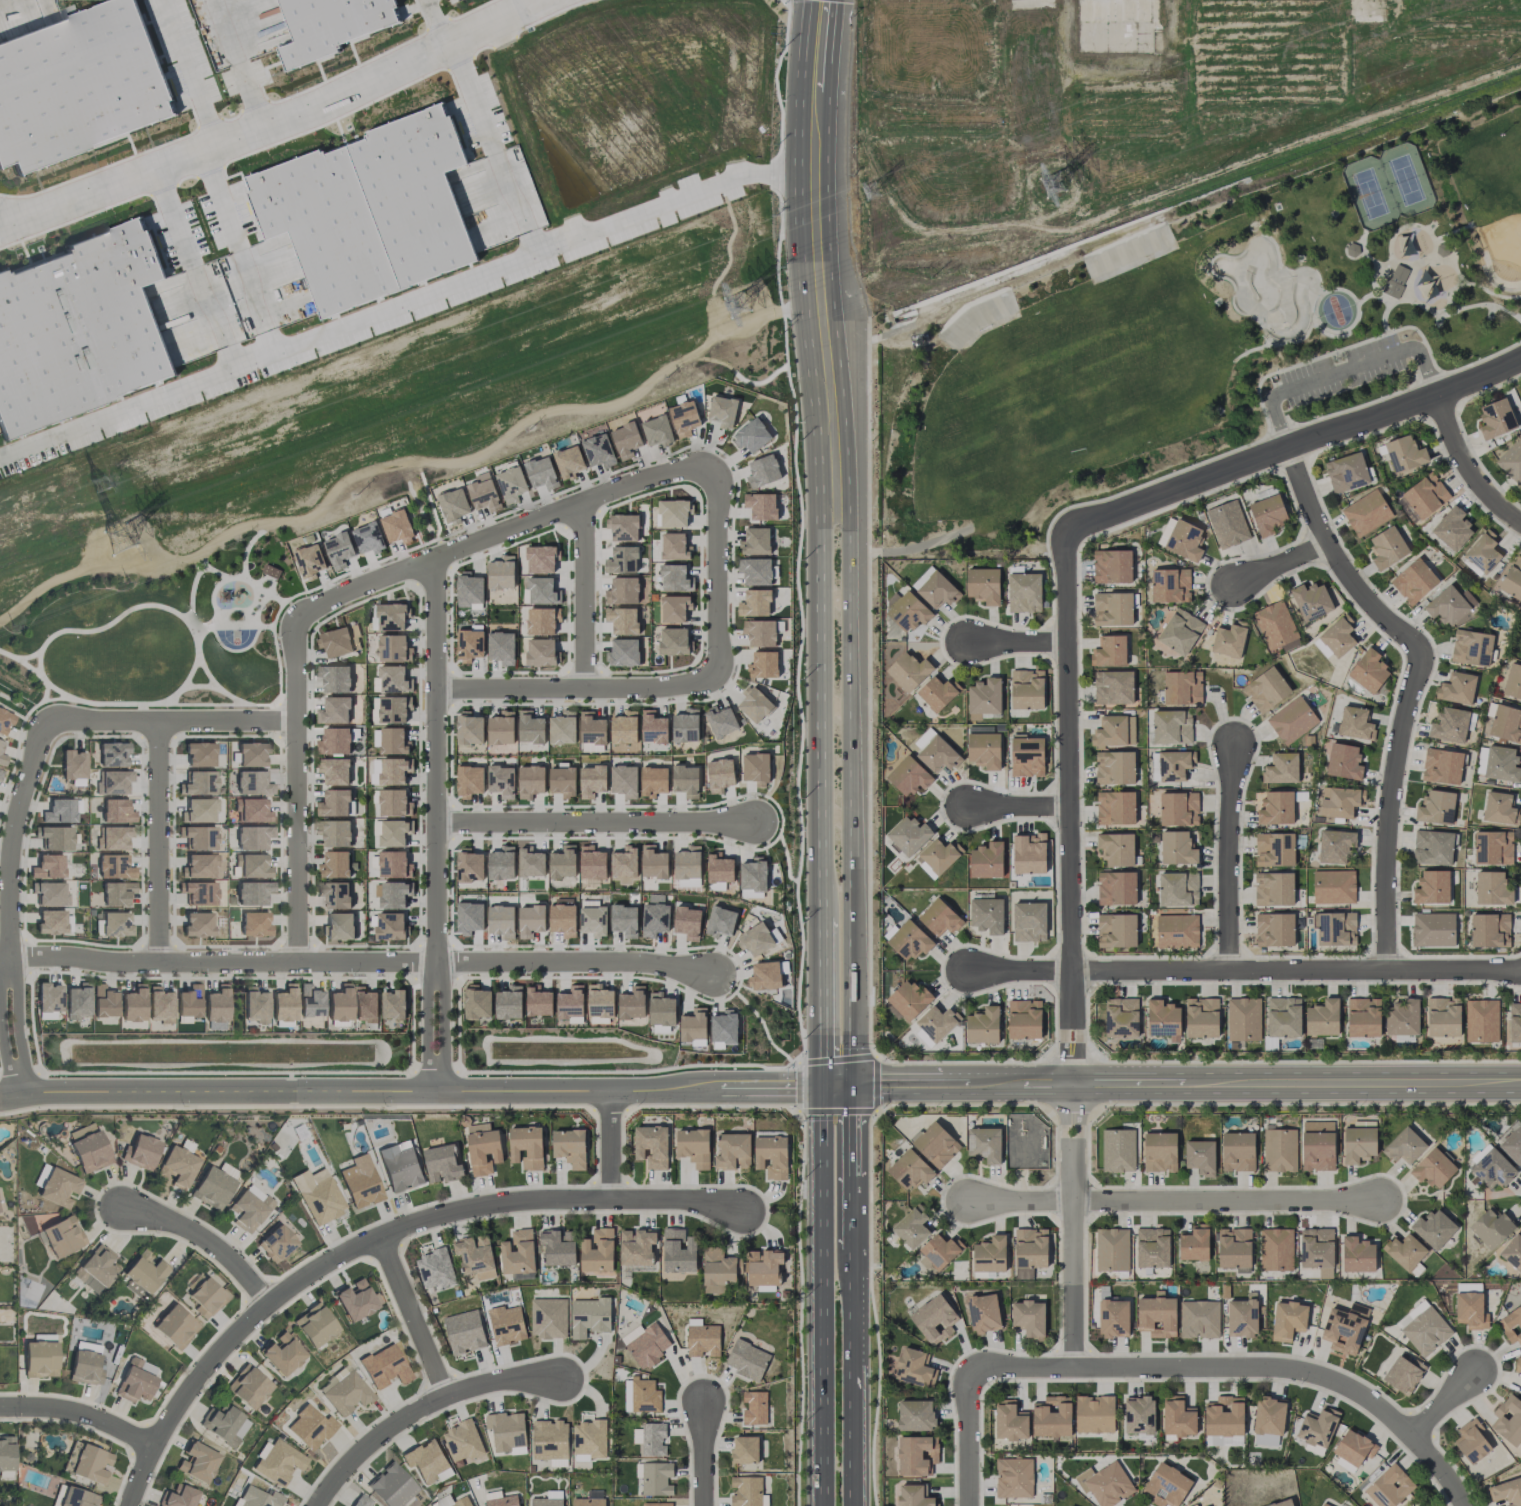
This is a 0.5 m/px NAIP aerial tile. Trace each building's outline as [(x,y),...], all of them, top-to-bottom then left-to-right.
[(6,158),(0,160),(0,34),(90,0),(132,0),(174,108),(11,170),(6,158)] [(292,37),(278,0),(392,0),(398,15),(336,39),(339,45),(283,67),(274,44),(292,37)] [(401,284),(344,136),(370,127),(368,122),(441,94),(465,158),(444,166),(478,255),(401,284)] [(401,284),(317,315),(284,228),(263,235),(239,171),(320,140),(322,145),(344,136),(401,284)] [(88,405),(31,258),(67,244),(65,239),(140,211),(164,274),(144,282),(177,371),(88,405)] [(1435,247),(1440,257),(1449,253),(1443,242),(1435,247)] [(1358,244),(1346,245),(1347,256),(1359,255),(1358,244)] [(88,405),(0,438),(0,270),(31,258),(88,405)] [(1397,298),(1410,270),(1395,263),(1382,292),(1397,298)] [(738,400),(712,395),(707,420),(719,422),(718,426),(732,429),(738,400)] [(1484,441),(1517,427),(1504,396),(1477,408),(1484,425),(1478,427),(1484,441)] [(678,440),(691,435),(690,429),(701,426),(693,400),(669,407),(678,440)] [(647,445),(658,442),(660,447),(675,442),(666,414),(640,422),(647,445)] [(730,437),(740,448),(743,445),(751,455),(772,436),(755,416),(730,437)] [(643,444),(634,422),(609,431),(621,461),(633,457),(630,449),(643,444)] [(590,467),(602,462),(604,468),(617,464),(605,432),(580,441),(590,467)] [(1416,450),(1411,434),(1384,442),(1393,473),(1429,462),(1425,447),(1416,450)] [(1494,461),(1516,485),(1520,481),(1520,436),(1494,461)] [(562,480),(570,477),(569,473),(585,467),(577,445),(553,453),(562,480)] [(1370,483),(1360,451),(1324,462),(1333,494),(1370,483)] [(781,480),(774,454),(747,461),(751,475),(746,476),(749,488),(781,480)] [(559,486),(548,455),(524,464),(532,487),(545,483),(547,490),(559,486)] [(519,501),(517,495),(528,491),(520,465),(495,473),(506,506),(519,501)] [(466,484),(474,510),(487,506),(489,513),(502,508),(489,471),(473,476),(475,481),(466,484)] [(1451,499),(1434,472),(1401,492),(1418,519),(1451,499)] [(1357,538),(1393,516),(1374,486),(1364,492),(1366,494),(1340,510),(1357,538)] [(437,493),(444,521),(470,515),(463,487),(437,493)] [(743,493),(744,508),(750,508),(750,520),(776,520),(775,493),(743,493)] [(1248,504),(1259,538),(1274,534),(1272,526),(1287,521),(1279,494),(1248,504)] [(1251,539),(1236,499),(1205,510),(1220,550),(1251,539)] [(688,501),(657,500),(656,526),(687,527),(688,501)] [(1461,518),(1465,514),(1454,504),(1430,530),(1454,553),(1475,531),(1461,518)] [(389,543),(401,539),(402,542),(415,538),(404,507),(379,516),(389,543)] [(639,540),(638,514),(610,515),(611,541),(639,540)] [(1198,562),(1202,549),(1196,547),(1203,529),(1168,516),(1157,547),(1198,562)] [(358,552),(371,548),(373,553),(385,550),(376,521),(351,529),(358,552)] [(1371,560),(1379,572),(1410,552),(1393,524),(1368,539),(1378,555),(1371,560)] [(770,554),(769,527),(744,528),(744,540),(740,540),(740,554),(770,554)] [(1459,558),(1481,578),(1501,556),(1492,547),(1498,541),(1486,529),(1459,558)] [(334,572),(346,567),(343,560),(355,555),(346,532),(322,541),(334,572)] [(685,533),(661,533),(661,560),(690,560),(690,545),(685,545),(685,533)] [(292,551),(302,578),(327,569),(317,542),(292,551)] [(555,572),(554,546),(526,546),(527,573),(555,572)] [(604,572),(637,573),(637,546),(612,546),(612,559),(604,558),(604,572)] [(1132,582),(1131,549),(1093,550),(1093,583),(1132,582)] [(514,555),(500,555),(500,561),(488,561),(488,589),(514,588),(514,555)] [(1516,555),(1498,589),(1520,602),(1520,557),(1516,555)] [(1411,607),(1439,581),(1417,557),(1389,582),(1411,607)] [(771,559),(738,558),(737,573),(744,573),(743,585),(770,585),(771,559)] [(261,573),(277,579),(280,570),(264,564),(261,573)] [(686,565),(661,565),(661,590),(692,590),(691,579),(686,579),(686,565)] [(999,568),(966,569),(967,599),(984,599),(985,606),(1000,605),(999,568)] [(1152,602),(1190,602),(1189,569),(1152,569),(1152,602)] [(916,591),(934,608),(942,600),(949,606),(961,593),(936,570),(916,591)] [(471,572),(456,573),(457,606),(484,605),(483,576),(471,577),(471,572)] [(1008,612),(1041,612),(1041,574),(1008,574),(1008,612)] [(528,603),(557,604),(557,592),(553,592),(553,578),(529,577),(528,603)] [(638,577),(611,577),(611,589),(605,589),(605,603),(638,603),(638,577)] [(1304,623),(1334,609),(1322,582),(1305,589),(1303,583),(1289,589),(1304,623)] [(1449,628),(1477,602),(1466,590),(1460,595),(1449,583),(1422,607),(1432,618),(1436,614),(1449,628)] [(737,615),(770,616),(770,589),(744,589),(744,602),(737,602),(737,615)] [(886,614),(907,633),(918,620),(923,625),(933,614),(907,590),(886,614)] [(1093,592),(1094,626),(1133,625),(1132,592),(1093,592)] [(686,622),(685,604),(690,604),(690,596),(662,596),(662,623),(686,622)] [(1253,610),(1266,650),(1298,640),(1284,600),(1253,610)] [(377,630),(405,630),(405,603),(377,604),(377,630)] [(1184,657),(1205,624),(1177,607),(1156,640),(1184,657)] [(637,608),(604,608),(604,622),(612,622),(612,635),(637,635),(637,608)] [(527,634),(554,634),(554,609),(527,609),(527,634)] [(1356,643),(1346,631),(1355,624),(1345,613),(1317,636),(1337,659),(1356,643)] [(1248,623),(1230,619),(1228,629),(1216,626),(1211,652),(1240,659),(1248,623)] [(748,647),(776,646),(775,620),(742,621),(742,634),(748,634),(748,647)] [(354,652),(346,626),(319,633),(327,660),(354,652)] [(688,655),(688,629),(660,628),(659,654),(688,655)] [(483,629),(457,629),(458,663),(471,663),(471,657),(483,657),(483,629)] [(1488,667),(1493,635),(1455,629),(1450,661),(1488,667)] [(514,633),(488,632),(487,660),(500,660),(500,666),(514,666),(514,633)] [(406,635),(378,635),(378,662),(406,661),(406,635)] [(1090,665),(1126,665),(1125,635),(1099,635),(1099,650),(1090,650),(1090,665)] [(1326,657),(1331,653),(1318,638),(1313,642),(1326,657)] [(554,639),(525,640),(526,666),(555,665),(554,639)] [(639,639),(611,639),(611,652),(605,652),(605,665),(638,665),(639,639)] [(1391,671),(1377,660),(1381,656),(1369,646),(1347,674),(1372,695),(1391,671)] [(908,694),(934,668),(924,657),(918,662),(906,650),(885,670),(908,694)] [(777,651),(752,651),(752,663),(748,663),(748,677),(777,678),(777,651)] [(1510,662),(1501,694),(1520,700),(1520,665),(1510,662)] [(1261,714),(1292,691),(1272,665),(1241,688),(1261,714)] [(323,692),(350,692),(350,666),(316,666),(316,680),(322,680),(323,692)] [(379,691),(408,691),(408,680),(404,680),(404,666),(380,666),(379,691)] [(1044,670),(1011,669),(1010,709),(1043,710),(1044,670)] [(1133,671),(1094,671),(1094,704),(1133,703),(1133,671)] [(1163,672),(1164,705),(1202,704),(1201,671),(1163,672)] [(1435,698),(1470,705),(1477,676),(1451,671),(1448,683),(1438,681),(1435,698)] [(942,684),(935,675),(916,692),(935,714),(962,689),(950,677),(942,684)] [(968,716),(1000,716),(1001,677),(984,677),(984,683),(968,683),(968,716)] [(756,725),(774,705),(754,686),(736,706),(756,725)] [(349,723),(349,697),(324,696),(323,709),(317,709),(316,723),(349,723)] [(406,697),(379,696),(379,723),(406,723),(406,697)] [(1318,724),(1302,696),(1266,717),(1283,745),(1318,724)] [(1496,703),(1488,735),(1520,744),(1520,710),(1496,703)] [(717,710),(716,706),(703,711),(715,739),(739,729),(729,705),(717,710)] [(1368,709),(1342,705),(1338,735),(1372,740),(1375,724),(1366,722),(1368,709)] [(1469,711),(1440,706),(1437,723),(1431,722),(1428,737),(1463,744),(1469,711)] [(668,717),(655,717),(655,710),(642,709),(641,742),(667,743),(668,717)] [(698,742),(698,709),(684,709),(684,714),(672,714),(672,742),(698,742)] [(12,715),(0,710),(0,735),(3,737),(12,715)] [(518,742),(545,743),(545,718),(532,717),(532,710),(519,710),(518,742)] [(549,716),(549,744),(575,744),(575,710),(561,710),(561,716),(549,716)] [(1152,711),(1153,744),(1192,743),(1191,710),(1152,711)] [(488,717),(488,744),(514,744),(514,711),(499,711),(499,716),(488,717)] [(580,743),(606,743),(606,718),(593,718),(593,711),(580,711),(580,743)] [(637,711),(625,711),(625,716),(611,716),(611,743),(636,744),(637,711)] [(483,717),(469,716),(469,712),(457,712),(456,744),(483,745),(483,717)] [(1134,715),(1100,715),(1100,729),(1091,729),(1092,746),(1135,745),(1134,715)] [(350,754),(350,727),(323,728),(323,740),(317,740),(317,754),(350,754)] [(408,754),(408,740),(404,740),(404,727),(381,727),(381,753),(408,754)] [(913,742),(919,749),(934,737),(929,730),(913,742)] [(1000,771),(1000,733),(968,733),(967,763),(985,763),(985,770),(1000,771)] [(935,773),(943,764),(950,771),(962,758),(936,734),(916,756),(935,773)] [(1044,738),(1011,738),(1011,776),(1043,776),(1044,738)] [(98,766),(126,766),(126,743),(98,742),(98,766)] [(213,766),(213,742),(185,743),(185,767),(213,766)] [(1361,780),(1363,766),(1358,765),(1360,754),(1357,754),(1358,747),(1330,742),(1325,775),(1361,780)] [(264,767),(264,753),(266,753),(266,743),(237,743),(237,767),(264,767)] [(1517,748),(1487,745),(1484,778),(1519,782),(1520,767),(1515,767),(1517,748)] [(1459,785),(1463,753),(1426,747),(1421,780),(1459,785)] [(84,752),(71,752),(71,749),(61,749),(60,779),(84,779),(84,752)] [(1096,752),(1097,785),(1135,784),(1134,751),(1096,752)] [(1158,752),(1159,782),(1185,781),(1184,769),(1194,768),(1193,751),(1158,752)] [(1298,753),(1271,752),(1271,766),(1262,766),(1262,782),(1297,783),(1298,753)] [(742,781),(755,781),(755,785),(769,785),(769,754),(743,754),(742,781)] [(885,777),(907,798),(919,785),(923,789),(933,778),(907,754),(885,777)] [(324,784),(348,785),(349,759),(318,758),(318,773),(324,773),(324,784)] [(404,785),(404,770),(409,770),(409,759),(373,758),(373,772),(379,772),(379,784),(404,785)] [(733,760),(707,760),(708,794),(721,794),(720,787),(734,786),(733,760)] [(483,793),(484,766),(457,765),(456,797),(471,798),(471,793),(483,793)] [(606,792),(606,765),(579,766),(580,799),(592,799),(592,792),(606,792)] [(610,793),(623,793),(623,799),(637,799),(637,766),(611,765),(610,793)] [(514,766),(488,766),(487,792),(500,793),(500,799),(514,799),(514,766)] [(518,799),(529,799),(529,794),(545,794),(545,766),(518,766),(518,799)] [(684,798),(698,799),(699,766),(672,766),(672,792),(684,792),(684,798)] [(562,793),(562,796),(575,797),(576,769),(549,767),(548,793),(562,793)] [(668,792),(667,767),(641,767),(641,797),(655,797),(655,793),(668,792)] [(269,794),(269,783),(264,783),(264,770),(233,771),(233,795),(269,794)] [(128,794),(129,771),(96,771),(96,794),(128,794)] [(214,795),(215,771),(185,771),(184,784),(177,784),(177,794),(214,795)] [(1364,789),(1322,787),(1320,817),(1352,818),(1352,806),(1363,806),(1364,789)] [(349,789),(324,789),(323,801),(317,801),(316,816),(349,816),(349,789)] [(1454,792),(1425,790),(1424,806),(1416,805),(1415,822),(1452,824),(1454,792)] [(1135,824),(1135,791),(1096,792),(1097,825),(1135,824)] [(1257,824),(1293,824),(1292,791),(1266,792),(1266,798),(1263,798),(1263,809),(1257,809),(1257,824)] [(1160,826),(1199,825),(1198,792),(1160,793),(1160,826)] [(1511,793),(1485,792),(1483,822),(1518,824),(1519,807),(1511,807),(1511,793)] [(211,822),(212,799),(184,798),(184,811),(180,811),(180,822),(211,822)] [(265,798),(235,799),(235,822),(266,822),(265,798)] [(74,799),(48,799),(48,811),(41,811),(41,822),(74,823),(74,799)] [(127,799),(101,799),(101,822),(134,822),(134,814),(127,814),(127,799)] [(924,822),(919,827),(907,814),(885,834),(908,858),(934,833),(924,822)] [(350,847),(351,820),(317,820),(317,834),(323,834),(323,846),(350,847)] [(380,821),(381,847),(405,846),(405,832),(409,832),(409,820),(380,821)] [(33,838),(40,838),(40,849),(71,850),(71,827),(34,826),(33,838)] [(126,851),(127,827),(97,826),(96,850),(126,851)] [(215,827),(177,826),(177,837),(185,838),(185,849),(214,850),(215,827)] [(269,826),(236,827),(236,849),(264,849),(264,837),(269,837),(269,826)] [(1198,849),(1190,849),(1189,830),(1160,832),(1162,865),(1198,863),(1198,849)] [(1318,863),(1348,864),(1349,847),(1356,847),(1356,831),(1319,830),(1318,863)] [(1413,863),(1452,865),(1453,832),(1414,830),(1413,863)] [(1512,865),(1512,832),(1474,831),(1473,864),(1512,865)] [(1046,873),(1045,833),(1031,833),(1031,834),(1013,834),(1013,873),(1046,873)] [(1134,866),(1133,833),(1096,834),(1096,848),(1103,848),(1104,866),(1134,866)] [(1255,834),(1256,866),(1294,865),(1294,833),(1255,834)] [(918,855),(938,876),(963,852),(951,840),(944,847),(936,838),(918,855)] [(970,877),(1003,877),(1002,840),(987,840),(988,847),(970,847),(970,877)] [(561,852),(549,852),(549,878),(576,877),(575,844),(561,845),(561,852)] [(642,878),(668,877),(668,852),(655,852),(655,844),(642,845),(642,878)] [(580,845),(580,878),(606,879),(606,852),(593,851),(594,845),(580,845)] [(674,852),(674,879),(700,878),(700,845),(686,845),(686,851),(674,852)] [(514,879),(514,846),(500,846),(500,852),(488,852),(488,879),(514,879)] [(637,846),(623,847),(623,851),(610,852),(611,876),(637,876),(637,846)] [(484,853),(470,853),(470,848),(458,847),(457,881),(483,882),(484,853)] [(519,877),(545,876),(544,851),(527,852),(527,847),(518,848),(519,877)] [(349,878),(349,852),(323,851),(323,863),(319,862),(319,877),(349,878)] [(406,878),(406,851),(378,851),(378,856),(371,856),(371,866),(379,866),(378,877),(406,878)] [(734,882),(733,857),(721,857),(721,853),(707,853),(707,883),(734,882)] [(62,878),(62,854),(36,855),(37,867),(29,867),(29,878),(62,878)] [(266,877),(265,854),(233,854),(234,866),(237,866),(237,878),(266,877)] [(180,878),(211,878),(212,855),(185,855),(185,867),(180,867),(180,878)] [(1314,904),(1355,903),(1354,870),(1313,871),(1314,904)] [(1413,903),(1448,903),(1449,871),(1420,870),(1420,888),(1413,888),(1413,903)] [(1097,872),(1098,905),(1136,904),(1136,871),(1097,872)] [(1505,871),(1476,872),(1476,905),(1513,904),(1512,889),(1505,889),(1505,871)] [(1159,906),(1198,906),(1198,872),(1159,872),(1159,906)] [(1293,872),(1254,873),(1255,906),(1293,905),(1293,872)] [(127,906),(127,891),(134,892),(134,883),(102,882),(102,905),(127,906)] [(185,906),(215,905),(214,882),(178,883),(178,893),(185,893),(185,906)] [(269,882),(236,882),(236,906),(264,905),(264,892),(269,892),(269,882)] [(349,909),(349,883),(316,882),(316,896),(324,896),(323,908),(349,909)] [(36,906),(62,905),(62,883),(31,883),(31,894),(36,894),(36,906)] [(379,908),(406,908),(407,883),(374,883),(374,896),(379,896),(379,908)] [(642,937),(655,938),(655,932),(669,932),(669,905),(664,905),(664,894),(649,894),(649,903),(643,903),(642,937)] [(936,935),(944,926),(952,933),(963,921),(937,896),(917,918),(936,935)] [(988,935),(1003,935),(1002,898),(969,899),(970,926),(977,926),(977,930),(988,930),(988,935)] [(483,902),(456,902),(457,934),(470,934),(470,930),(484,930),(483,902)] [(1013,903),(1013,942),(1046,941),(1046,902),(1013,903)] [(576,905),(550,904),(549,932),(562,932),(562,938),(575,938),(576,905)] [(514,906),(488,905),(488,933),(503,934),(503,939),(514,939),(514,906)] [(637,938),(637,905),(611,905),(611,931),(624,931),(624,938),(637,938)] [(519,906),(519,939),(532,939),(532,931),(545,931),(545,906),(519,906)] [(580,907),(580,933),(592,933),(592,937),(607,937),(606,907),(580,907)] [(685,941),(699,942),(700,908),(675,907),(673,932),(685,933),(685,941)] [(706,933),(732,937),(736,910),(710,907),(706,933)] [(36,934),(64,934),(65,910),(37,910),(36,934)] [(129,936),(129,913),(101,912),(101,936),(129,936)] [(211,912),(182,913),(183,936),(211,936),(211,912)] [(268,936),(267,912),(240,912),(240,936),(268,936)] [(404,912),(376,913),(377,940),(405,939),(404,912)] [(1356,945),(1355,912),(1315,913),(1316,946),(1356,945)] [(1412,946),(1454,947),(1455,913),(1413,912),(1412,946)] [(354,913),(326,913),(326,926),(321,926),(321,939),(353,939),(354,913)] [(1097,914),(1098,947),(1136,947),(1136,913),(1097,914)] [(1255,914),(1256,946),(1294,946),(1293,913),(1255,914)] [(1510,946),(1509,913),(1470,914),(1471,947),(1510,946)] [(1199,947),(1198,914),(1156,915),(1157,948),(1199,947)] [(919,949),(925,954),(935,943),(907,918),(885,942),(907,961),(919,949)] [(747,947),(752,957),(775,945),(762,922),(734,938),(741,950),(747,947)] [(781,988),(779,961),(751,963),(753,989),(781,988)] [(886,999),(908,1022),(934,997),(923,986),(919,990),(907,978),(886,999)] [(60,984),(37,983),(37,1019),(55,1019),(55,1012),(60,1012),(60,984)] [(65,987),(65,1018),(88,1018),(88,983),(77,983),(77,987),(65,987)] [(116,991),(103,991),(104,984),(93,983),(93,1016),(116,1017),(116,991)] [(294,983),(284,983),(284,991),(271,991),(271,1020),(294,1021),(294,983)] [(322,1016),(321,990),(310,991),(309,983),(299,983),(299,1017),(322,1016)] [(349,983),(339,983),(339,990),(326,991),(327,1021),(350,1021),(349,983)] [(144,984),(133,984),(133,992),(120,992),(120,1021),(143,1021),(144,984)] [(175,991),(176,1023),(190,1023),(190,1018),(199,1017),(198,984),(188,984),(188,991),(175,991)] [(227,1021),(226,984),(216,984),(216,991),(203,991),(204,1022),(227,1021)] [(587,984),(588,1017),(614,1016),(613,990),(598,990),(598,984),(587,984)] [(491,990),(478,990),(478,985),(465,985),(464,1018),(491,1018),(491,990)] [(522,1019),(521,985),(508,985),(508,991),(495,991),(496,1019),(522,1019)] [(582,985),(569,985),(569,992),(556,992),(557,1019),(568,1019),(568,1023),(583,1023),(582,985)] [(644,985),(631,985),(631,992),(618,993),(618,1019),(645,1019),(644,985)] [(172,992),(159,992),(159,986),(149,986),(148,1022),(171,1022),(172,992)] [(266,992),(254,992),(254,986),(243,986),(244,1022),(267,1021),(266,992)] [(377,1021),(377,991),(365,992),(365,986),(354,986),(354,1022),(377,1021)] [(553,1015),(552,989),(540,990),(540,986),(526,986),(526,1016),(553,1015)] [(381,1019),(405,1019),(405,989),(394,989),(394,992),(382,992),(381,1019)] [(675,1025),(676,998),(660,997),(660,992),(650,992),(649,1025),(675,1025)] [(1260,998),(1228,997),(1227,1041),(1260,1041),(1260,998)] [(1267,997),(1267,1036),(1300,1037),(1301,998),(1267,997)] [(1306,1006),(1305,1035),(1338,1035),(1339,998),(1324,997),(1323,1006),(1306,1006)] [(1460,1006),(1450,1005),(1450,998),(1427,997),(1427,1036),(1460,1037),(1460,1006)] [(1180,1005),(1162,1005),(1162,999),(1148,998),(1147,1035),(1180,1036),(1180,1005)] [(1218,1037),(1218,998),(1185,998),(1186,1038),(1218,1037)] [(1380,999),(1347,998),(1347,1036),(1380,1037),(1380,999)] [(1138,1037),(1138,1000),(1105,999),(1105,1037),(1138,1037)] [(1040,1000),(1008,1001),(1009,1039),(1041,1038),(1040,1000)] [(1498,1000),(1466,1000),(1465,1042),(1498,1042),(1498,1000)] [(1386,1035),(1419,1035),(1418,1001),(1385,1002),(1386,1035)] [(1509,1003),(1509,1042),(1520,1042),(1520,1003),(1509,1003)] [(914,1024),(919,1028),(914,1033),(931,1049),(961,1018),(949,1006),(942,1013),(932,1004),(914,1024)] [(998,1005),(983,1006),(983,1012),(966,1012),(966,1043),(999,1043),(998,1005)] [(706,1007),(692,1008),(693,1014),(680,1015),(680,1041),(706,1040),(706,1007)] [(710,1043),(737,1044),(737,1010),(723,1010),(723,1015),(711,1015),(710,1043)] [(911,1142),(938,1170),(961,1147),(934,1120),(911,1142)] [(82,1174),(111,1162),(94,1121),(65,1133),(82,1174)] [(1376,1155),(1375,1121),(1354,1121),(1355,1127),(1342,1127),(1344,1165),(1358,1165),(1358,1159),(1369,1159),(1369,1155),(1376,1155)] [(472,1177),(493,1174),(491,1164),(487,1165),(486,1154),(492,1153),(493,1163),(503,1162),(499,1129),(490,1130),(489,1122),(466,1125),(472,1177)] [(1520,1168),(1520,1167),(1520,1125),(1520,1123),(1498,1145),(1520,1168)] [(1394,1163),(1399,1157),(1409,1165),(1427,1146),(1406,1125),(1381,1151),(1394,1163)] [(543,1170),(542,1126),(509,1127),(510,1163),(520,1163),(519,1150),(524,1150),(524,1170),(543,1170)] [(667,1126),(634,1126),(634,1159),(644,1159),(644,1149),(650,1149),(650,1158),(645,1158),(646,1170),(667,1170),(667,1126)] [(1001,1128),(968,1128),(967,1157),(986,1157),(986,1165),(1000,1165),(1001,1128)] [(1101,1129),(1102,1172),(1135,1172),(1134,1129),(1101,1129)] [(1296,1129),(1264,1129),(1264,1172),(1296,1171),(1296,1129)] [(585,1170),(585,1130),(553,1130),(552,1159),(570,1159),(570,1170),(585,1170)] [(708,1130),(676,1130),(676,1157),(692,1157),(692,1170),(709,1170),(708,1130)] [(1176,1132),(1143,1133),(1144,1172),(1176,1171),(1176,1132)] [(1221,1171),(1254,1171),(1254,1133),(1222,1132),(1221,1171)] [(150,1171),(160,1141),(135,1133),(130,1147),(124,1145),(119,1161),(150,1171)] [(750,1134),(715,1134),(716,1170),(737,1170),(737,1169),(750,1168),(750,1134)] [(787,1136),(754,1136),(754,1170),(764,1170),(764,1159),(770,1159),(770,1168),(766,1168),(766,1179),(787,1179),(787,1136)] [(1215,1177),(1214,1140),(1184,1141),(1185,1169),(1198,1168),(1198,1177),(1215,1177)] [(423,1150),(429,1183),(442,1181),(464,1176),(461,1164),(458,1164),(453,1143),(423,1150)] [(184,1191),(199,1159),(169,1145),(155,1175),(165,1179),(167,1175),(172,1177),(170,1184),(184,1191)] [(424,1183),(413,1146),(378,1156),(390,1193),(412,1186),(412,1187),(424,1183)] [(1457,1168),(1433,1146),(1409,1172),(1419,1182),(1424,1178),(1437,1190),(1457,1168)] [(936,1173),(908,1147),(886,1171),(907,1191),(919,1178),(925,1184),(936,1173)] [(1469,1170),(1489,1188),(1497,1180),(1503,1186),(1518,1171),(1492,1147),(1469,1170)] [(383,1198),(365,1152),(349,1159),(352,1165),(337,1171),(352,1210),(383,1198)] [(36,1196),(66,1210),(72,1196),(73,1197),(80,1180),(50,1166),(36,1196)] [(219,1212),(234,1179),(204,1166),(189,1198),(219,1212)] [(297,1191),(313,1226),(345,1211),(329,1176),(297,1191)] [(227,1209),(236,1216),(231,1222),(247,1235),(273,1203),(248,1183),(227,1209)] [(1515,1229),(1495,1204),(1468,1226),(1488,1250),(1515,1229)] [(909,1250),(931,1234),(922,1223),(926,1219),(916,1207),(891,1226),(909,1250)] [(1419,1216),(1409,1226),(1435,1251),(1458,1228),(1436,1207),(1423,1220),(1419,1216)] [(84,1245),(71,1215),(39,1229),(52,1259),(84,1245)] [(296,1243),(277,1223),(254,1244),(272,1264),(296,1243)] [(1179,1260),(1209,1260),(1208,1224),(1192,1224),(1192,1232),(1179,1232),(1179,1260)] [(613,1228),(592,1228),(592,1239),(581,1238),(580,1271),(612,1271),(613,1228)] [(696,1272),(696,1236),(684,1236),(684,1228),(664,1228),(663,1271),(696,1272)] [(1047,1268),(1048,1229),(1015,1228),(1014,1279),(1033,1279),(1033,1267),(1047,1268)] [(1096,1271),(1128,1271),(1129,1229),(1096,1228),(1096,1271)] [(1169,1228),(1136,1228),(1136,1267),(1169,1267),(1169,1228)] [(1251,1267),(1250,1228),(1218,1229),(1219,1267),(1251,1267)] [(1260,1271),(1293,1270),(1292,1228),(1260,1229),(1260,1271)] [(1300,1267),(1333,1268),(1334,1228),(1301,1228),(1300,1267)] [(502,1274),(535,1273),(532,1229),(511,1230),(511,1241),(516,1241),(517,1250),(510,1251),(509,1241),(500,1241),(502,1274)] [(576,1265),(575,1231),(562,1231),(562,1229),(541,1230),(542,1266),(576,1265)] [(620,1265),(652,1265),(653,1244),(656,1244),(657,1229),(633,1229),(633,1230),(620,1230),(620,1265)] [(1520,1229),(1498,1253),(1520,1274),(1520,1273),(1520,1231),(1520,1229)] [(1381,1248),(1408,1273),(1428,1251),(1408,1233),(1399,1242),(1392,1236),(1381,1248)] [(1006,1271),(1005,1234),(991,1234),(991,1241),(973,1242),(973,1272),(1006,1271)] [(1375,1272),(1375,1242),(1357,1241),(1357,1236),(1342,1235),(1341,1271),(1375,1272)] [(117,1269),(108,1263),(114,1256),(96,1243),(72,1277),(98,1295),(117,1269)] [(121,1275),(129,1280),(123,1287),(141,1300),(165,1268),(153,1258),(153,1257),(141,1248),(121,1275)] [(456,1283),(446,1248),(414,1257),(424,1289),(439,1284),(440,1288),(456,1283)] [(736,1257),(723,1257),(723,1248),(703,1248),(704,1293),(725,1293),(725,1282),(736,1281),(736,1257)] [(748,1285),(779,1285),(779,1264),(783,1264),(783,1249),(762,1250),(762,1251),(747,1251),(748,1285)] [(192,1309),(204,1320),(226,1297),(204,1276),(186,1295),(196,1305),(192,1309)] [(377,1308),(361,1277),(347,1285),(346,1284),(331,1292),(348,1323),(377,1308)] [(1175,1297),(1164,1298),(1163,1290),(1154,1290),(1154,1298),(1137,1298),(1137,1331),(1149,1331),(1149,1337),(1176,1337),(1175,1297)] [(958,1315),(938,1292),(908,1317),(933,1347),(954,1330),(948,1324),(958,1315)] [(1256,1292),(1246,1292),(1246,1299),(1227,1300),(1228,1337),(1257,1336),(1256,1292)] [(967,1297),(972,1333),(1001,1329),(996,1293),(967,1297)] [(1455,1293),(1456,1323),(1467,1323),(1467,1329),(1488,1329),(1488,1312),(1482,1313),(1482,1293),(1455,1293)] [(531,1337),(566,1338),(567,1299),(532,1299),(531,1337)] [(610,1299),(572,1299),(571,1339),(585,1340),(586,1331),(610,1331),(610,1299)] [(1428,1304),(1423,1299),(1407,1314),(1412,1319),(1428,1304)] [(1099,1336),(1128,1337),(1129,1300),(1100,1300),(1099,1336)] [(1012,1328),(1024,1328),(1025,1337),(1045,1337),(1044,1301),(1011,1302),(1012,1328)] [(1219,1338),(1219,1301),(1182,1301),(1181,1338),(1197,1338),(1219,1338)] [(1308,1304),(1275,1301),(1271,1341),(1291,1342),(1292,1330),(1305,1331),(1308,1304)] [(311,1349),(338,1331),(318,1302),(290,1320),(311,1349)] [(177,1350),(199,1326),(173,1303),(151,1327),(177,1350)] [(1320,1339),(1330,1342),(1328,1349),(1355,1357),(1370,1309),(1350,1303),(1347,1312),(1329,1307),(1320,1339)] [(1453,1332),(1429,1304),(1399,1331),(1424,1358),(1453,1332)] [(487,1308),(495,1345),(526,1339),(520,1305),(504,1308),(503,1305),(487,1308)] [(1495,1321),(1510,1344),(1516,1341),(1520,1348),(1520,1305),(1495,1321)] [(487,1346),(477,1309),(442,1317),(452,1355),(487,1346)] [(624,1344),(641,1370),(673,1348),(655,1322),(624,1344)] [(687,1355),(708,1355),(708,1357),(719,1357),(719,1324),(687,1325),(687,1355)] [(268,1341),(256,1351),(281,1378),(305,1355),(282,1330),(274,1337),(280,1344),(275,1349),(268,1341)] [(725,1364),(735,1368),(733,1373),(760,1382),(770,1352),(734,1339),(725,1364)] [(24,1341),(23,1377),(56,1377),(57,1342),(24,1341)] [(411,1377),(391,1342),(357,1361),(374,1389),(395,1377),(399,1384),(411,1377)] [(926,1352),(901,1346),(894,1378),(928,1386),(933,1368),(923,1365),(926,1352)] [(99,1386),(102,1371),(96,1370),(99,1354),(73,1349),(68,1380),(99,1386)] [(1407,1396),(1426,1367),(1414,1359),(1412,1363),(1398,1354),(1382,1380),(1407,1396)] [(147,1400),(156,1378),(152,1376),(156,1367),(130,1356),(114,1395),(132,1403),(136,1395),(147,1400)] [(272,1387),(246,1363),(224,1387),(249,1411),(272,1387)] [(347,1366),(336,1376),(338,1378),(319,1394),(339,1417),(357,1402),(361,1407),(373,1397),(347,1366)] [(631,1412),(661,1411),(661,1390),(654,1390),(654,1378),(631,1378),(631,1412)] [(767,1424),(766,1391),(742,1392),(742,1403),(744,1403),(744,1424),(767,1424)] [(1520,1440),(1520,1403),(1509,1393),(1492,1413),(1497,1417),(1489,1426),(1515,1447),(1520,1440)] [(1071,1395),(1044,1396),(1044,1402),(1032,1402),(1033,1436),(1071,1435),(1071,1395)] [(1114,1432),(1114,1396),(1091,1397),(1091,1395),(1075,1396),(1076,1433),(1114,1432)] [(1154,1433),(1154,1396),(1124,1396),(1125,1434),(1154,1433)] [(1196,1408),(1183,1409),(1183,1396),(1163,1397),(1164,1435),(1196,1434),(1196,1408)] [(1243,1396),(1216,1396),(1216,1403),(1204,1403),(1204,1435),(1243,1435),(1243,1396)] [(1286,1400),(1256,1397),(1252,1432),(1282,1436),(1286,1400)] [(933,1430),(934,1401),(898,1400),(897,1430),(933,1430)] [(322,1418),(306,1404),(284,1428),(310,1452),(337,1424),(326,1414),(322,1418)] [(1028,1413),(1015,1413),(1015,1404),(996,1404),(996,1439),(1028,1439),(1028,1413)] [(1305,1411),(1295,1437),(1325,1449),(1340,1412),(1322,1405),(1317,1416),(1305,1411)] [(197,1426),(233,1448),(249,1421),(225,1406),(220,1415),(208,1407),(197,1426)] [(493,1453),(511,1452),(511,1447),(525,1446),(524,1412),(484,1415),(485,1429),(492,1429),(493,1453)] [(1453,1441),(1469,1465),(1492,1450),(1479,1432),(1483,1429),(1474,1417),(1456,1429),(1461,1435),(1453,1441)] [(485,1453),(472,1419),(441,1430),(453,1462),(468,1456),(469,1459),(485,1453)] [(567,1460),(568,1421),(533,1420),(532,1459),(567,1460)] [(606,1421),(574,1420),(573,1455),(606,1456),(606,1421)] [(633,1443),(642,1443),(642,1456),(666,1455),(666,1444),(665,1444),(665,1423),(641,1423),(641,1429),(633,1429),(633,1443)] [(1359,1469),(1375,1445),(1348,1427),(1332,1451),(1359,1469)] [(0,1436),(0,1471),(13,1471),(12,1435),(0,1436)] [(1225,1444),(1241,1445),(1241,1437),(1236,1437),(1207,1435),(1206,1445),(1225,1446),(1225,1444)] [(732,1463),(758,1463),(758,1436),(732,1437),(732,1463)] [(938,1465),(938,1437),(898,1436),(898,1475),(931,1476),(931,1464),(938,1465)] [(399,1455),(406,1468),(412,1465),(424,1488),(452,1473),(434,1437),(399,1455)] [(219,1455),(188,1439),(180,1455),(181,1456),(174,1469),(205,1484),(219,1455)] [(248,1471),(280,1488),(291,1467),(300,1472),(307,1457),(274,1440),(271,1446),(263,1442),(248,1471)] [(112,1455),(81,1443),(69,1473),(102,1486),(109,1469),(107,1469),(112,1455)] [(1032,1458),(996,1458),(995,1471),(997,1471),(996,1498),(1032,1498),(1032,1458)] [(1090,1467),(1074,1476),(1084,1494),(1090,1490),(1099,1505),(1110,1505),(1135,1492),(1116,1460),(1093,1473),(1090,1467)] [(1193,1481),(1160,1460),(1139,1493),(1159,1505),(1163,1505),(1165,1503),(1170,1505),(1177,1505),(1193,1481)] [(417,1489),(390,1461),(365,1486),(384,1505),(399,1505),(417,1489)] [(673,1463),(636,1462),(636,1477),(642,1477),(641,1495),(673,1495),(673,1481),(672,1481),(673,1463)] [(1377,1505),(1394,1505),(1416,1486),(1393,1462),(1363,1491),(1377,1505)] [(731,1491),(730,1491),(731,1505),(766,1505),(765,1495),(762,1495),(762,1476),(730,1477),(731,1491)] [(1487,1487),(1491,1501),(1504,1498),(1507,1505),(1520,1505),(1520,1476),(1487,1487)] [(93,1503),(94,1504),(97,1495),(58,1483),(51,1505),(93,1505),(93,1503)] [(179,1484),(175,1495),(163,1491),(157,1505),(192,1505),(197,1491),(179,1484)] [(266,1489),(264,1493),(244,1484),(233,1505),(276,1505),(281,1495),(266,1489)] [(937,1497),(923,1498),(923,1484),(898,1485),(899,1505),(937,1505),(937,1497)] [(372,1500),(359,1493),(352,1505),(368,1505),(372,1500)] [(452,1502),(449,1494),(429,1504),(430,1505),(472,1505),(467,1495),(452,1502)] [(516,1494),(485,1500),(486,1505),(519,1505),(516,1494)] [(531,1505),(562,1505),(562,1498),(531,1498),(531,1505)] [(572,1498),(572,1505),(605,1505),(605,1498),(572,1498)]
